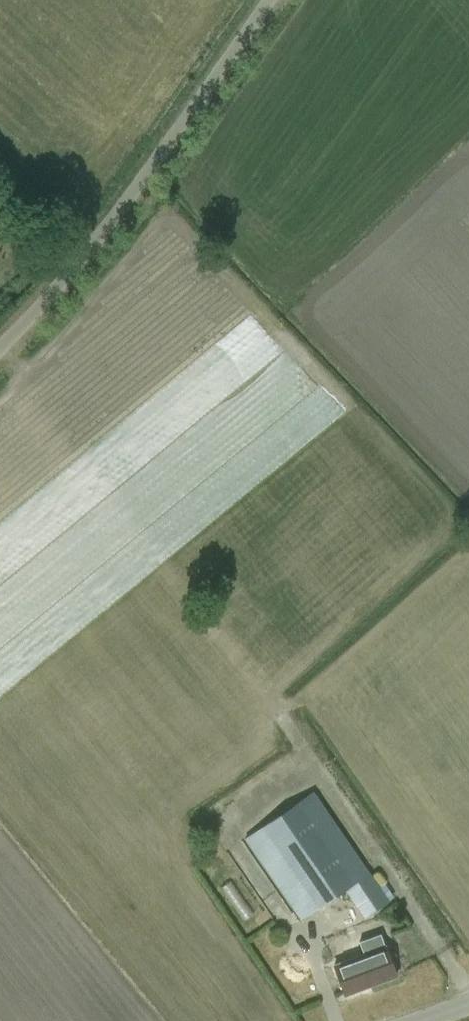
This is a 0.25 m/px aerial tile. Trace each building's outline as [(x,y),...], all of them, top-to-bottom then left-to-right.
[(245,838),(256,855),(300,919),(344,889),(365,918),(372,913),(388,902),(313,791),(245,838)] [(227,898),(238,892),(225,867),(214,873),(227,898)] [(333,965),(337,976),(345,995),(346,995),(345,993),(369,984),(369,986),(396,976),(381,936),(362,943),(359,945),(362,954),(333,965)]
